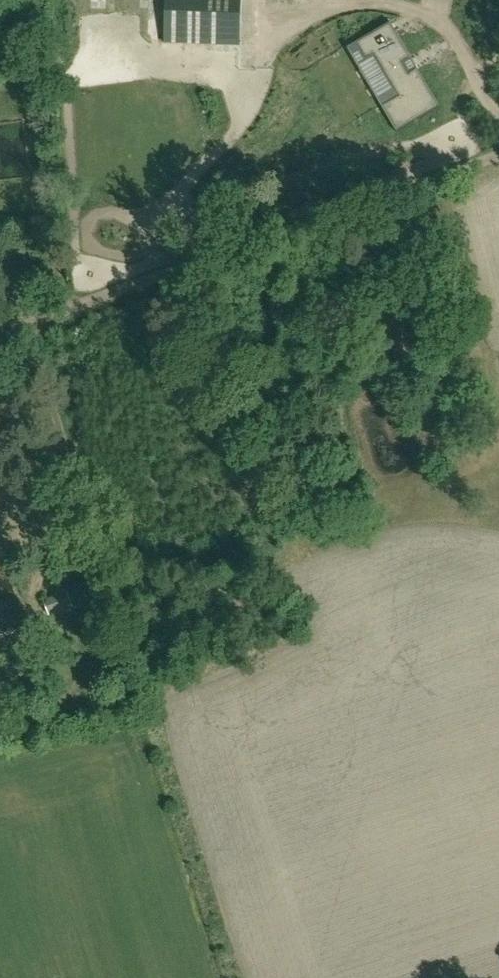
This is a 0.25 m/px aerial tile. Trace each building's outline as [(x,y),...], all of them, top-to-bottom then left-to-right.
[(168,40),(227,42),(228,24),(235,24),(236,0),(169,0),(168,40)] [(391,23),(356,43),(366,60),(375,55),(399,96),(382,106),(394,128),(397,132),(407,127),(440,107),(418,68),(409,73),(403,63),(412,58),(391,23)] [(43,600),(49,615),(73,606),(68,591),(43,600)]
